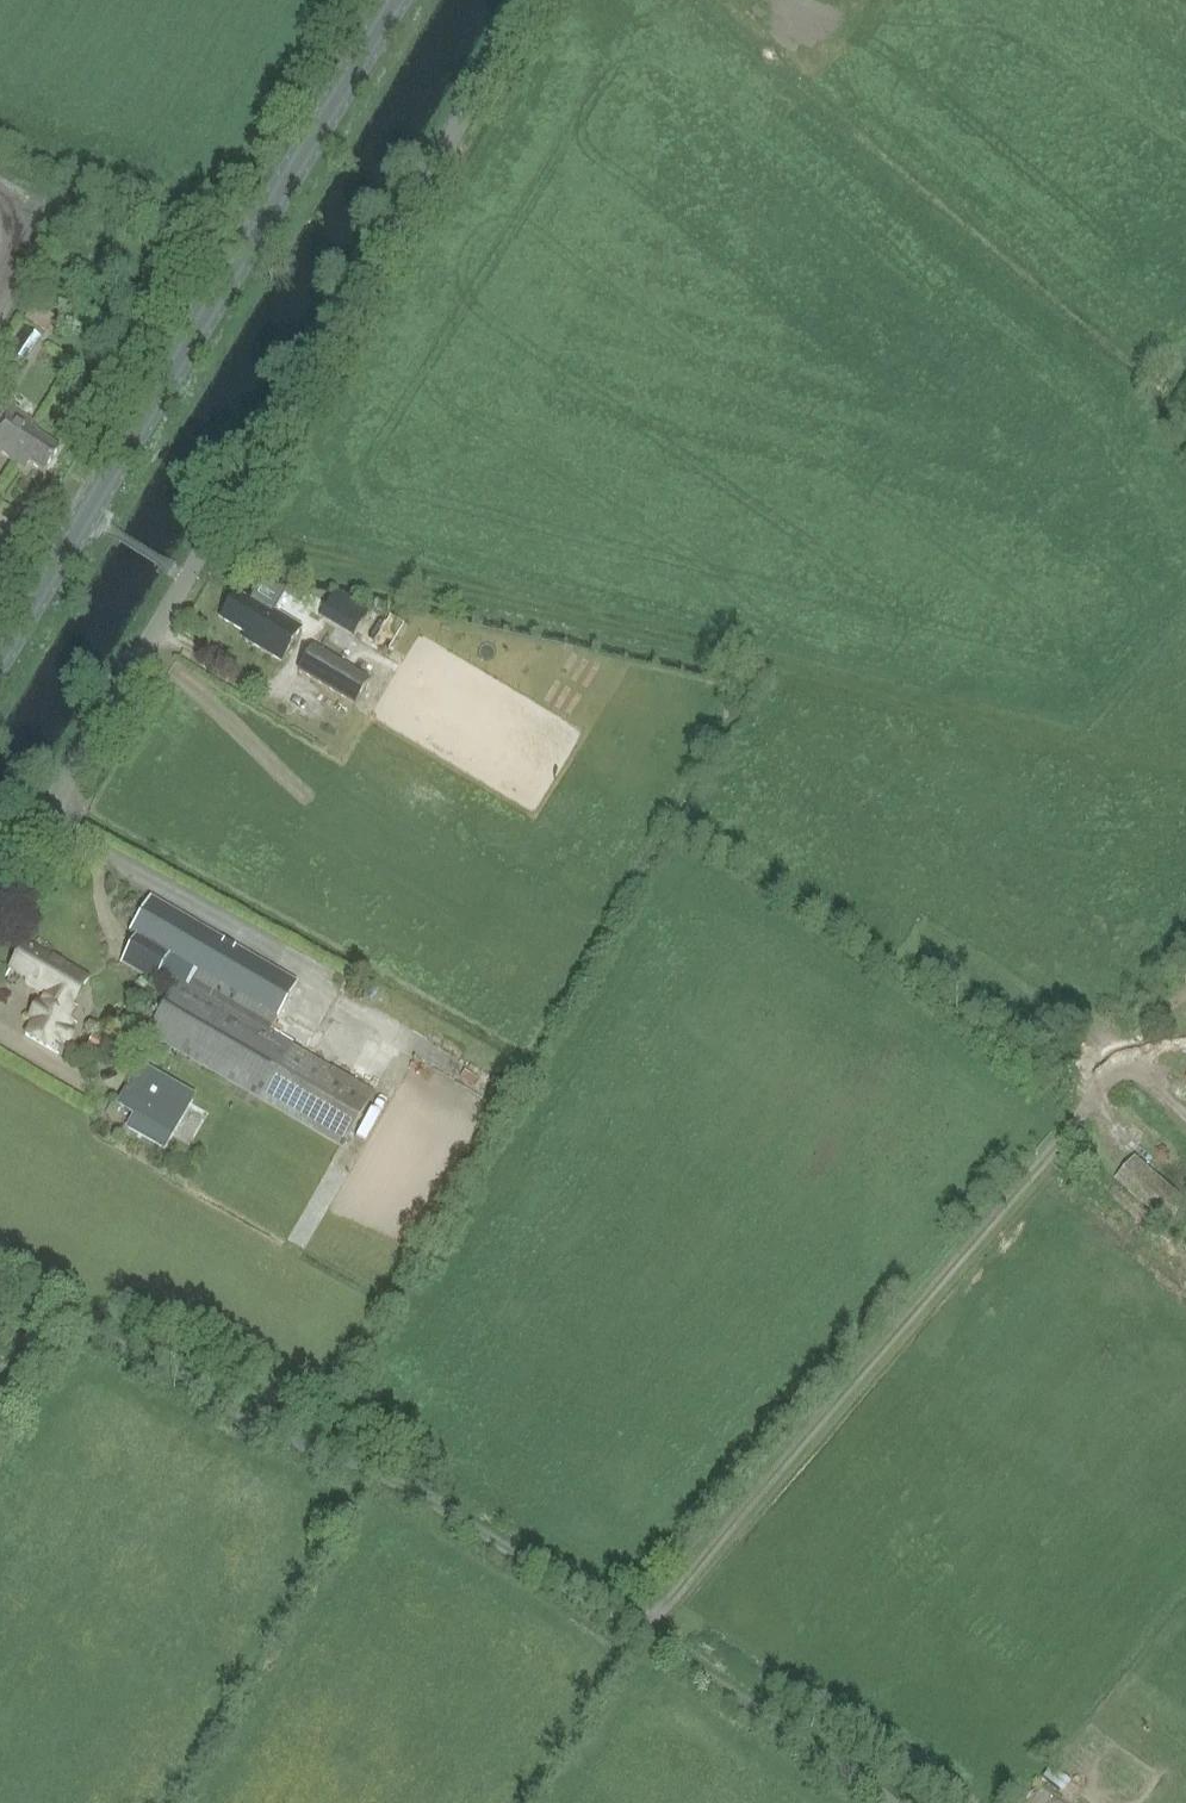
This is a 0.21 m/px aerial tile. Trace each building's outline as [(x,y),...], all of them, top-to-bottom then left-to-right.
[(24,328),(4,358),(20,368),(40,339),(24,328)] [(43,473),(59,450),(36,434),(40,427),(11,408),(0,423),(0,454),(25,471),(29,464),(43,473)] [(356,633),(370,610),(337,589),(323,613),(356,633)] [(246,604),(236,598),(223,619),(247,634),(243,640),(278,661),(298,628),(249,599),(246,604)] [(313,647),(298,672),(355,706),(370,680),(313,647)] [(342,1148),(374,1093),(272,1034),(275,1028),(273,1027),(298,984),(151,899),(132,932),(137,935),(121,963),(154,983),(160,973),(176,982),(146,1035),(342,1148)] [(28,986),(45,996),(28,1024),(32,1026),(23,1040),(56,1060),(74,1029),(68,1025),(75,1014),(70,1012),(89,979),(35,949),(32,954),(24,949),(12,969),(31,981),(28,986)] [(164,1151),(196,1096),(141,1064),(118,1105),(134,1114),(126,1129),(164,1151)] [(1127,1167),(1149,1187),(1160,1175),(1138,1155),(1127,1167)]
